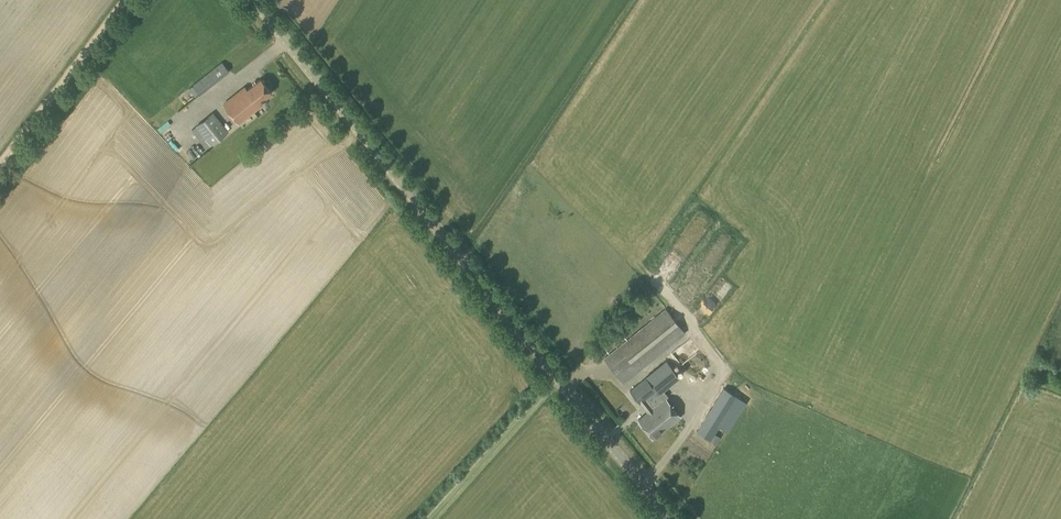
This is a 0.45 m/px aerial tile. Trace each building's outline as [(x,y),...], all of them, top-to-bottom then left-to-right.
[(200,95),(210,86),(203,77),(192,85),(200,95)] [(272,93),(260,79),(247,89),(245,87),(223,104),(239,123),(262,105),(260,102),(272,93)] [(206,149),(229,131),(218,117),(213,112),(195,126),(195,127),(191,130),(206,149)] [(195,152),(201,149),(197,140),(191,144),(195,152)] [(677,261),(688,253),(680,242),(669,251),(677,261)] [(707,307),(715,313),(723,303),(716,297),(707,307)] [(623,384),(686,333),(665,308),(603,358),(623,384)] [(628,335),(643,323),(637,316),(622,328),(628,335)] [(696,352),(690,346),(694,342),(690,337),(677,349),(687,360),(696,352)] [(575,361),(581,358),(578,350),(571,352),(575,361)] [(654,381),(678,359),(672,352),(647,374),(654,381)] [(629,391),(647,413),(638,420),(654,439),(680,417),(665,398),(668,396),(661,387),(656,391),(645,377),(629,391)] [(728,432),(746,402),(723,388),(696,431),(716,444),(720,437),(715,434),(720,426),(728,432)] [(685,441),(691,439),(688,430),(682,432),(685,441)]
